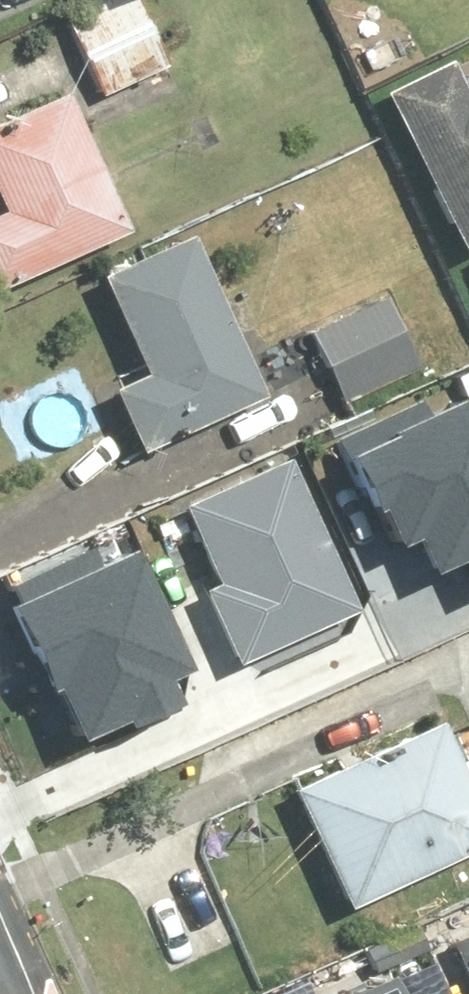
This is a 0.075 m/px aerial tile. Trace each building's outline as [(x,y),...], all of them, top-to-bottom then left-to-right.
[(69,13),(112,102),(182,69),(149,0),(95,0),(69,13)] [(467,243),(468,242),(468,83),(457,89),(440,53),(387,79),(467,243)] [(146,228),(80,89),(0,127),(0,189),(6,201),(0,204),(0,297),(146,228)] [(108,385),(141,455),(278,390),(198,223),(97,271),(143,368),(108,385)] [(386,283),(312,319),(352,402),(426,367),(386,283)] [(385,557),(410,545),(419,566),(451,551),(465,581),(468,579),(468,434),(456,406),(430,418),(418,392),(328,434),(385,557)] [(292,450),(176,504),(250,660),(365,606),(292,450)] [(7,596),(64,731),(113,711),(118,721),(168,700),(155,670),(172,663),(124,551),(98,562),(89,541),(8,575),(16,595),(7,596)] [(300,781),(362,912),(468,861),(468,750),(450,710),(300,781)] [(359,993),(415,993),(405,973),(359,993)]
